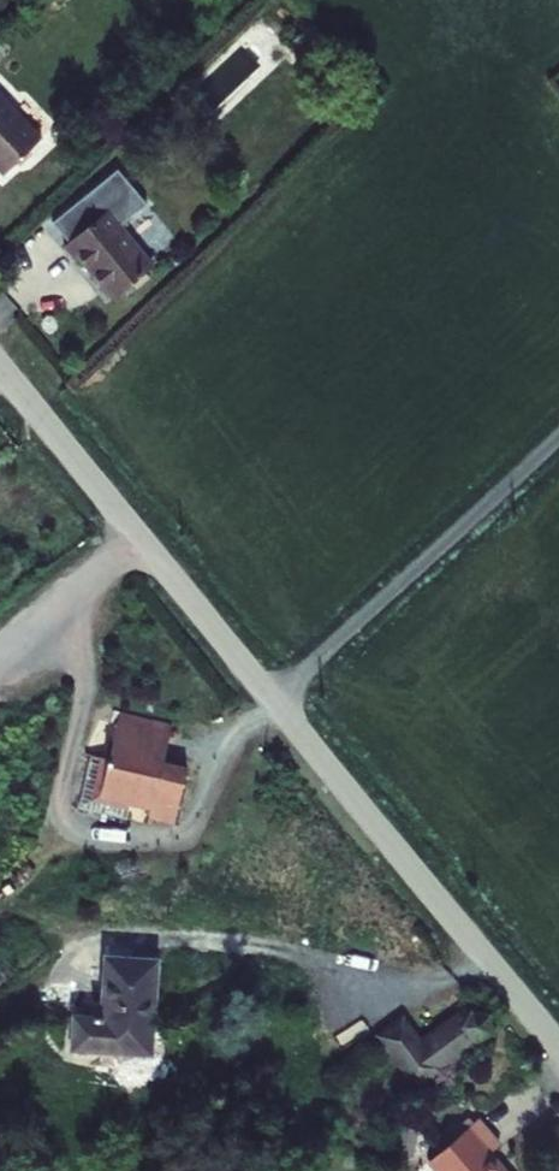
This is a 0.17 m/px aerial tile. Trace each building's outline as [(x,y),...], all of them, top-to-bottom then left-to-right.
[(4,174),(44,135),(0,89),(0,170),(4,174)] [(79,256),(112,297),(155,262),(122,222),(148,202),(119,166),(54,218),(68,235),(59,243),(73,260),(79,256)] [(101,757),(91,798),(152,811),(151,818),(175,823),(189,763),(164,757),(172,723),(120,712),(110,759),(101,757)] [(72,1007),(69,1046),(154,1052),(160,954),(103,950),(100,1009),(72,1007)] [(374,1033),(417,1089),(483,1040),(479,1034),(493,1029),(492,1009),(471,1005),(466,1017),(459,1008),(423,1035),(404,1010),(374,1033)] [(494,1150),(502,1142),(480,1116),(427,1162),(434,1170),(512,1170),(494,1150)]
